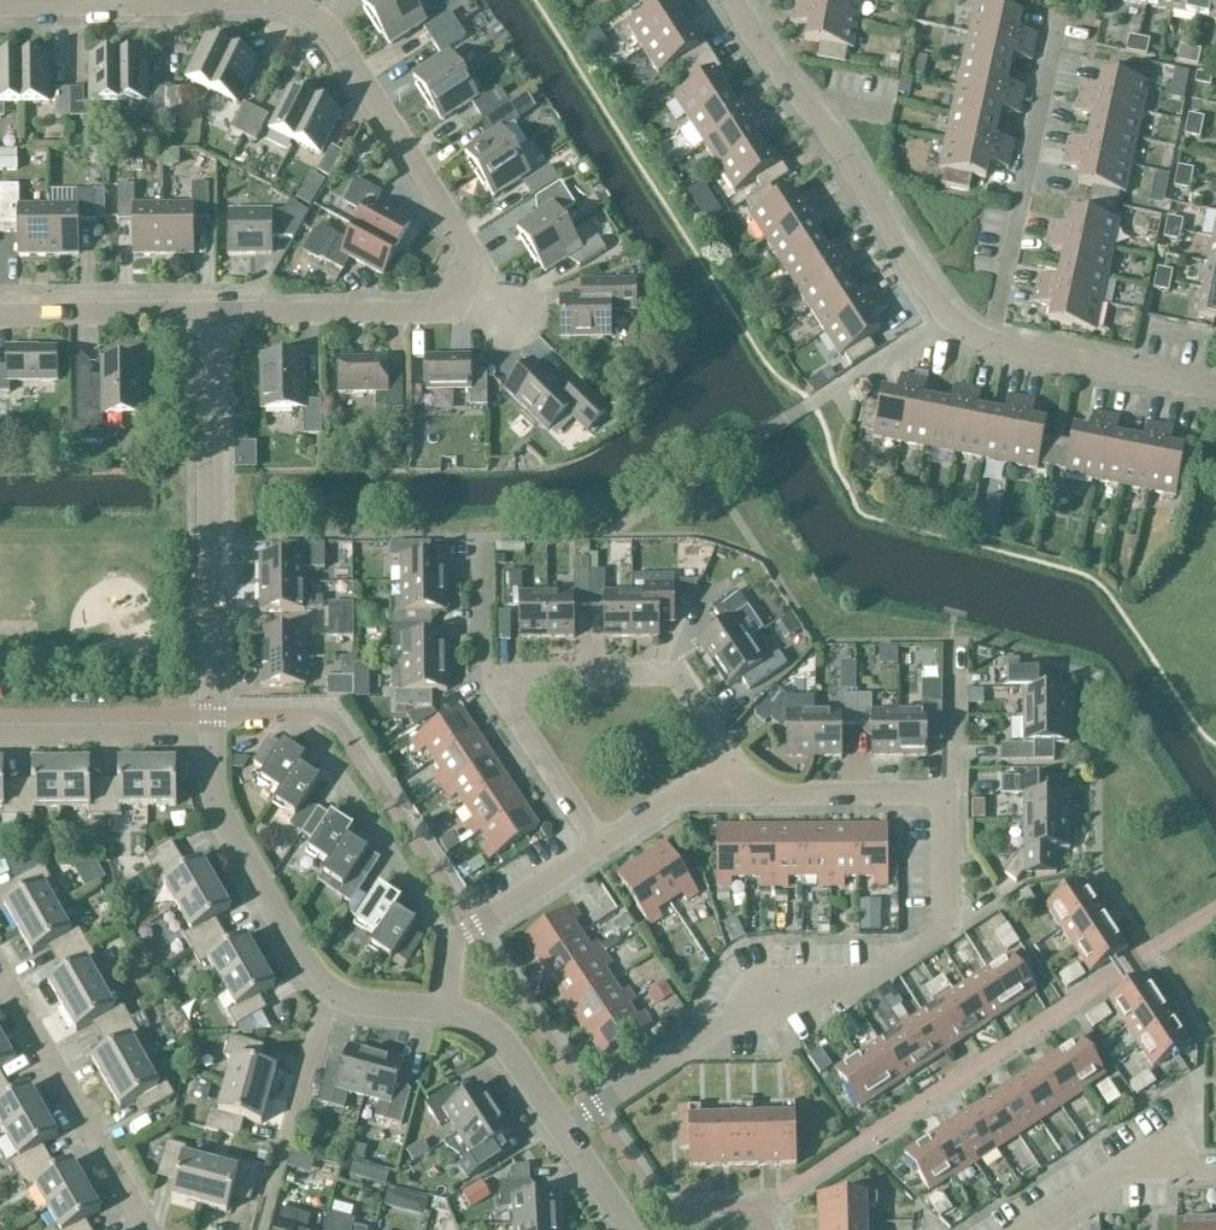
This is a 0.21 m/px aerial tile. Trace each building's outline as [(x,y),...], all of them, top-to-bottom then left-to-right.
[(361,2),(375,24),(411,1),(410,0),(364,0),(361,2)] [(643,50),(683,24),(675,11),(680,8),(674,0),(642,0),(641,1),(649,13),(628,26),(643,50)] [(863,0),(795,0),(793,10),(858,23),(863,0)] [(980,8),(975,7),(969,34),(1034,49),(1037,35),(1018,31),(1021,17),(1008,14),(1011,0),(981,0),(980,8)] [(1146,7),(1172,12),(1174,0),(1148,0),(1146,7)] [(1172,12),(1197,17),(1201,0),(1174,0),(1172,12)] [(1197,17),(1215,21),(1215,0),(1201,0),(1197,17)] [(411,1),(375,24),(389,46),(425,23),(411,1)] [(853,51),(858,23),(793,10),(790,23),(809,27),(806,41),(820,44),(817,58),(845,64),(848,50),(853,51)] [(450,13),(424,30),(432,42),(458,26),(450,13)] [(643,50),(658,74),(679,61),(687,73),(713,57),(704,43),(703,44),(696,34),(692,37),(683,24),(643,50)] [(458,26),(432,42),(440,55),(466,38),(458,26)] [(969,34),(963,61),(1009,71),(1012,58),(1031,62),(1034,49),(969,34)] [(1136,54),(1140,39),(1129,37),(1126,52),(1136,54)] [(205,38),(185,79),(211,92),(231,50),(205,38)] [(1140,39),(1136,54),(1147,56),(1150,41),(1140,39)] [(1188,65),(1191,50),(1180,48),(1177,63),(1188,65)] [(257,63),(231,50),(211,92),(237,105),(257,63)] [(1191,50),(1188,65),(1198,67),(1201,52),(1191,50)] [(449,55),(413,78),(427,100),(463,77),(449,55)] [(134,104),(138,118),(167,118),(168,90),(153,90),(153,98),(148,98),(147,57),(118,58),(119,104),(134,104)] [(674,99),(689,122),(730,97),(721,84),(726,81),(720,71),(721,70),(713,57),(687,73),(695,85),(674,99)] [(5,119),(5,105),(21,105),(20,58),(0,59),(0,119),(5,119)] [(49,58),(20,58),(21,105),(50,104),(49,58)] [(84,90),(69,90),(70,118),(97,118),(101,114),(101,104),(119,104),(118,58),(89,58),(90,104),(84,104),(84,90)] [(1006,85),(1009,71),(963,61),(957,88),(1022,102),(1025,89),(1006,85)] [(1102,75),(1099,90),(1080,86),(1077,99),(1143,113),(1148,85),(1154,86),(1157,72),(1119,64),(1116,78),(1102,75)] [(1175,69),(1172,84),(1187,87),(1190,72),(1175,69)] [(1195,85),(1210,87),(1212,77),(1197,74),(1195,85)] [(463,77),(427,100),(441,122),(477,99),(463,77)] [(957,88),(951,115),(998,125),(1001,112),(1019,116),(1022,102),(957,88)] [(289,89),(268,130),(294,143),(315,102),(289,89)] [(55,119),(70,118),(69,90),(55,90),(55,119)] [(182,90),(168,90),(167,118),(182,118),(182,90)] [(509,105),(501,90),(474,107),(483,122),(509,105)] [(528,96),(511,107),(520,121),(536,111),(528,96)] [(689,122),(703,143),(704,146),(761,109),(753,98),(737,108),(730,97),(689,122)] [(1137,140),(1143,113),(1077,99),(1074,112),(1093,116),(1090,130),(1137,140)] [(341,114),(315,102),(294,143),(320,156),(341,114)] [(243,104),(230,129),(243,136),(256,110),(243,104)] [(465,154),(479,175),(515,153),(501,132),(520,121),(511,107),(509,105),(483,122),(492,136),(465,154)] [(704,146),(719,169),(759,143),(752,132),(768,121),(761,109),(704,146)] [(269,117),(256,110),(243,136),(256,142),(269,117)] [(995,139),(998,125),(951,115),(945,142),(1011,156),(1014,143),(995,139)] [(1187,126),(1202,129),(1204,119),(1189,116),(1187,126)] [(1202,129),(1187,126),(1185,136),(1200,140),(1202,129)] [(1131,167),(1137,140),(1090,130),(1087,143),(1069,139),(1066,153),(1131,167)] [(945,142),(939,170),(944,171),(941,185),(969,191),(972,177),(986,180),(989,165),(1008,170),(1011,156),(945,142)] [(719,169),(734,193),(755,179),(763,191),(770,186),(771,187),(789,176),(780,162),(779,163),(772,153),(768,156),(759,143),(719,169)] [(329,179),(344,155),(332,148),(317,172),(329,179)] [(1044,148),(1041,162),(1063,166),(1066,153),(1044,148)] [(0,152),(0,171),(17,171),(16,152),(0,152)] [(515,153),(479,175),(493,197),(529,175),(515,153)] [(1125,195),(1131,167),(1066,153),(1063,166),(1082,170),(1079,185),(1092,188),(1089,202),(1117,208),(1120,193),(1125,195)] [(533,197),(558,181),(550,168),(524,185),(533,197)] [(1193,171),(1178,168),(1176,178),(1191,181),(1193,171)] [(312,174),(305,187),(318,195),(326,182),(312,174)] [(1155,175),(1152,189),(1166,192),(1168,178),(1155,175)] [(1191,181),(1176,178),(1174,188),(1189,191),(1191,181)] [(396,251),(410,225),(375,206),(381,194),(356,180),(343,204),(363,214),(356,228),(396,251)] [(163,208),(163,255),(193,254),(193,221),(209,221),(209,185),(192,185),(193,207),(163,208)] [(544,212),(517,229),(531,251),(567,229),(559,216),(574,206),(561,185),(536,200),(544,212)] [(19,192),(19,186),(0,187),(0,233),(18,233),(18,255),(49,255),(48,209),(19,209),(19,192)] [(133,221),(134,255),(163,255),(163,208),(134,208),(134,186),(117,186),(118,221),(133,221)] [(750,217),(765,241),(822,205),(814,193),(798,204),(790,191),(778,199),(771,187),(770,186),(763,191),(746,202),(754,214),(750,217)] [(48,209),(49,255),(78,255),(78,221),(94,221),(94,192),(77,192),(77,208),(48,209)] [(328,214),(336,198),(325,192),(316,207),(328,214)] [(292,240),(309,213),(289,202),(283,213),(230,213),(230,254),(271,254),(271,239),(291,240),(292,240)] [(1114,222),(1117,208),(1089,202),(1086,216),(1072,213),(1069,227),(1050,223),(1048,237),(1113,251),(1119,223),(1114,222)] [(822,205),(765,241),(780,264),(820,238),(813,227),(829,216),(822,205)] [(1166,229),(1181,232),(1183,222),(1168,219),(1166,229)] [(356,228),(348,242),(320,227),(307,252),(343,272),(350,258),(383,276),(396,251),(356,228)] [(567,229),(531,251),(545,273),(567,259),(580,269),(606,253),(597,240),(581,251),(567,229)] [(1181,232),(1166,229),(1164,239),(1179,242),(1181,232)] [(1107,277),(1113,251),(1048,237),(1045,250),(1064,254),(1061,267),(1107,277)] [(780,264),(795,287),(851,251),(844,240),(828,250),(820,238),(780,264)] [(1213,238),(1208,264),(1215,266),(1215,239),(1213,238)] [(850,285),(847,280),(843,273),(859,263),(851,251),(795,287),(810,311),(850,285)] [(1208,264),(1203,290),(1215,292),(1215,266),(1208,264)] [(1102,304),(1107,277),(1061,267),(1058,281),(1039,277),(1036,290),(1102,304)] [(1155,280),(1171,283),(1173,273),(1158,270),(1155,280)] [(305,279),(302,285),(312,291),(318,281),(312,278),(305,279)] [(1171,283),(1155,280),(1153,290),(1169,293),(1171,283)] [(583,283),(583,300),(562,300),(562,337),(610,337),(609,312),(636,311),(636,282),(583,283)] [(881,298),(874,286),(857,296),(850,285),(810,311),(825,334),(881,298)] [(1096,332),(1102,304),(1036,290),(1033,304),(1052,308),(1049,322),(1096,332)] [(1203,290),(1197,316),(1215,320),(1215,292),(1203,290)] [(844,355),(852,367),(876,352),(869,339),(880,332),(872,319),(888,309),(881,298),(825,334),(840,358),(844,355)] [(57,382),(56,350),(27,350),(27,347),(8,348),(8,370),(0,370),(0,393),(10,393),(10,382),(57,382)] [(470,406),(487,406),(487,372),(470,373),(470,358),(426,359),(427,390),(470,390),(470,406)] [(376,410),(403,410),(402,376),(387,376),(387,359),(339,360),(339,394),(376,393),(376,410)] [(304,436),(322,436),(322,401),(304,402),(303,360),(262,361),(263,410),(303,410),(304,436)] [(102,443),(102,424),(102,416),(140,415),(139,361),(101,361),(101,378),(76,378),(77,425),(71,425),(71,444),(102,443)] [(588,432),(608,412),(581,385),(569,397),(534,362),(506,390),(548,432),(567,412),(588,432)] [(860,431),(874,434),(873,438),(901,444),(914,378),(901,375),(897,394),(882,391),(880,405),(866,402),(860,431)] [(901,444),(928,449),(937,402),(924,399),(927,381),(914,378),(901,444)] [(968,388),(954,386),(951,405),(937,402),(928,449),(955,454),(968,388)] [(955,454),(982,459),(991,413),(978,410),(981,391),(968,388),(955,454)] [(422,396),(412,396),(412,407),(422,407),(422,396)] [(1022,399),(1008,396),(1005,415),(991,413),(982,459),(1009,465),(1022,399)] [(1038,465),(1052,468),(1058,440),(1043,437),(1046,423),(1032,421),(1035,402),(1022,399),(1009,465),(1037,470),(1038,465)] [(1089,432),(1075,429),(1072,442),(1058,440),(1052,468),(1066,471),(1065,476),(1093,481),(1106,415),(1093,413),(1089,432)] [(1093,481),(1120,486),(1129,440),(1116,437),(1120,418),(1106,415),(1093,481)] [(1160,426),(1147,423),(1143,442),(1129,440),(1120,486),(1147,492),(1160,426)] [(1175,497),(1184,450),(1170,447),(1173,429),(1160,426),(1147,492),(1175,497)] [(985,520),(981,539),(994,542),(998,522),(985,520)] [(401,558),(401,585),(446,585),(446,557),(431,557),(431,543),(391,544),(391,558),(401,558)] [(260,585),(304,584),(304,569),(323,569),(323,546),(275,546),(276,557),(260,557),(260,585)] [(519,639),(547,639),(547,594),(522,594),(522,572),(504,572),(504,608),(519,608),(519,639)] [(589,572),(574,572),(574,594),(547,594),(547,639),(575,639),(575,607),(590,607),(589,572)] [(604,638),(632,638),(632,594),(605,594),(605,572),(589,572),(590,607),(604,607),(604,638)] [(659,628),(674,628),(674,576),(632,577),(632,594),(632,638),(659,638),(659,628)] [(691,581),(680,582),(680,602),(692,602),(699,582),(691,581)] [(260,585),(260,612),(305,612),(305,610),(315,610),(323,607),(324,599),(305,598),(304,584),(260,585)] [(446,613),(446,585),(401,585),(401,600),(391,600),(392,625),(431,625),(431,613),(446,613)] [(737,592),(712,609),(723,625),(697,642),(712,665),(749,640),(764,631),(737,592)] [(329,621),(354,621),(354,604),(329,604),(329,621)] [(355,625),(367,625),(366,613),(355,614),(355,625)] [(354,621),(329,621),(329,639),(354,639),(354,621)] [(432,637),(431,625),(392,625),(392,650),(406,650),(406,665),(447,664),(446,637),(432,637)] [(260,632),(261,659),(305,659),(305,631),(260,632)] [(764,663),(749,640),(712,665),(728,688),(742,679),(750,691),(787,666),(779,653),(764,663)] [(836,654),(836,667),(852,667),(852,654),(836,654)] [(305,687),(305,659),(261,659),(261,687),(305,687)] [(447,692),(447,664),(406,665),(392,665),(392,692),(396,692),(397,707),(432,707),(432,692),(447,692)] [(1050,674),(994,674),(994,691),(1022,691),(1023,718),(1069,717),(1069,690),(1050,690),(1050,674)] [(329,698),(353,698),(353,679),(328,679),(329,698)] [(942,726),(942,698),(941,695),(941,682),(922,682),(922,713),(899,713),(899,758),(927,758),(927,726),(942,726)] [(787,758),(815,758),(814,714),(787,714),(787,698),(779,690),(754,714),(765,725),(770,720),(777,727),(787,727),(787,758)] [(842,727),(857,727),(857,713),(857,696),(841,696),(842,713),(814,714),(815,758),(842,758),(842,727)] [(872,758),(899,758),(899,713),(872,713),(872,696),(857,696),(857,713),(857,727),(872,727),(872,758)] [(419,754),(426,749),(434,761),(476,733),(460,709),(411,742),(419,754)] [(1023,745),(1001,746),(1001,762),(1055,762),(1055,745),(1069,745),(1069,717),(1023,718),(1023,745)] [(442,774),(435,778),(442,790),(492,757),(476,733),(434,761),(442,774)] [(284,743),(281,747),(269,739),(253,764),(265,772),(259,782),(260,782),(261,782),(280,794),(299,767),(306,758),(304,757),(304,758),(285,745),(285,744),(284,743)] [(442,790),(450,801),(457,796),(465,808),(507,780),(492,757),(442,790)] [(18,787),(19,818),(34,817),(34,808),(62,808),(61,763),(33,764),(33,787),(18,787)] [(89,808),(89,817),(105,817),(105,786),(90,786),(90,763),(61,763),(62,808),(89,808)] [(105,786),(105,817),(121,817),(120,807),(148,807),(147,763),(119,763),(119,786),(105,786)] [(147,763),(148,807),(176,807),(176,763),(147,763)] [(3,818),(19,818),(18,787),(4,787),(4,764),(0,764),(0,808),(3,808),(3,818)] [(299,767),(280,794),(273,804),(275,805),(275,804),(294,816),(294,817),(295,818),(320,780),(319,779),(318,780),(299,767)] [(1054,778),(1035,778),(1001,778),(1001,796),(1023,796),(1023,823),(1070,822),(1070,795),(1054,795),(1054,778)] [(465,808),(473,821),(466,825),(474,837),(481,833),(481,832),(523,804),(507,780),(465,808)] [(972,803),(972,820),(984,820),(984,803),(972,803)] [(481,832),(481,833),(489,844),(482,849),(490,861),(539,828),(523,804),(481,832)] [(332,815),(330,817),(318,809),(301,835),(314,843),(307,853),(308,854),(308,853),(328,866),(347,839),(354,829),(352,829),(333,817),(333,816),(332,815)] [(1023,823),(1023,849),(1004,874),(1016,884),(1024,875),(1056,874),(1056,850),(1070,850),(1070,822),(1023,823)] [(703,828),(690,831),(694,846),(707,842),(703,828)] [(732,888),(732,879),(746,879),(746,828),(717,828),(717,888),(732,888)] [(746,828),(746,879),(761,879),(761,888),(774,887),(774,828),(746,828)] [(774,828),(774,887),(788,887),(788,879),(803,879),(802,828),(774,828)] [(817,879),(817,887),(831,887),(830,828),(802,828),(803,879),(817,879)] [(830,828),(831,887),(845,887),(844,878),(859,878),(859,828),(830,828)] [(874,878),(874,887),(888,887),(888,828),(859,828),(859,878),(874,878)] [(343,890),(339,897),(351,905),(368,879),(356,871),(368,852),(367,851),(367,852),(347,839),(328,866),(321,876),(323,876),(342,888),(342,889),(343,890)] [(179,856),(171,842),(145,858),(152,871),(179,856)] [(642,861),(670,903),(682,895),(686,902),(699,894),(666,845),(642,861)] [(187,870),(179,856),(152,871),(147,874),(156,889),(164,885),(178,908),(216,886),(202,861),(187,870)] [(40,861),(5,861),(17,881),(43,866),(40,861)] [(662,918),(657,911),(670,903),(642,861),(617,877),(650,926),(662,918)] [(467,864),(459,870),(465,880),(474,875),(467,864)] [(98,866),(73,865),(88,891),(106,881),(98,866)] [(51,881),(43,866),(17,881),(24,895),(4,906),(18,931),(57,909),(43,885),(51,881)] [(1099,905),(1084,882),(1046,907),(1061,930),(1099,905)] [(183,936),(192,951),(223,933),(216,920),(231,911),(216,886),(178,908),(192,932),(183,936)] [(394,910),(395,911),(401,901),(400,900),(400,901),(380,889),(381,888),(380,887),(355,925),(356,926),(356,925),(376,938),(394,910)] [(1035,901),(1028,889),(1009,901),(1017,913),(1035,901)] [(775,892),(775,903),(787,903),(787,892),(775,892)] [(861,902),(861,931),(880,931),(880,902),(861,902)] [(1061,930),(1062,932),(1075,951),(1113,926),(1099,905),(1061,930)] [(573,907),(523,939),(539,964),(582,936),(573,923),(581,919),(573,907)] [(70,933),(57,909),(18,931),(33,956),(53,944),(61,958),(87,943),(78,928),(70,933)] [(391,962),(394,957),(407,965),(423,939),(411,931),(416,924),(415,923),(414,923),(395,911),(394,910),(376,938),(369,947),(371,948),(390,960),(390,961),(391,962)] [(635,926),(625,911),(615,917),(624,933),(635,926)] [(739,925),(726,931),(733,945),(734,944),(742,940),(746,939),(739,925)] [(1019,944),(1007,925),(995,933),(1007,951),(1019,944)] [(1128,949),(1113,926),(1075,951),(1090,974),(1128,949)] [(223,933),(192,951),(200,966),(209,961),(222,985),(261,963),(247,939),(231,947),(223,933)] [(539,964),(555,987),(604,954),(597,943),(590,948),(582,936),(539,964)] [(714,958),(726,949),(720,941),(708,950),(714,958)] [(95,958),(87,943),(61,958),(68,972),(48,983),(62,1008),(101,986),(87,962),(95,958)] [(571,1010),(613,982),(605,970),(612,966),(604,954),(555,987),(571,1010)] [(1010,955),(987,971),(1012,1008),(1035,993),(1010,955)] [(275,988),(261,963),(222,985),(236,1009),(228,1013),(236,1028),(263,1013),(255,999),(275,988)] [(1077,965),(1059,977),(1067,989),(1085,977),(1077,965)] [(990,1023),(1012,1008),(987,971),(966,985),(990,1023)] [(943,977),(933,983),(941,995),(951,989),(943,977)] [(1162,1000),(1147,977),(1109,1002),(1124,1025),(1162,1000)] [(571,1010),(586,1034),(628,1006),(629,1007),(636,1002),(628,990),(621,995),(613,982),(571,1010)] [(933,1001),(941,995),(933,983),(925,989),(933,1001)] [(889,984),(877,992),(889,1010),(890,1012),(900,1005),(902,1004),(889,984)] [(966,985),(944,999),(969,1037),(990,1023),(966,985)] [(62,1008),(76,1033),(97,1021),(105,1035),(131,1020),(122,1005),(114,1010),(101,986),(62,1008)] [(922,1013),(947,1051),(969,1037),(944,999),(922,1013)] [(1124,1025),(1130,1035),(1138,1046),(1176,1021),(1162,1000),(1124,1025)] [(898,1024),(908,1017),(900,1005),(890,1012),(898,1024)] [(1104,1005),(1086,1017),(1094,1029),(1112,1017),(1104,1005)] [(628,1006),(586,1034),(602,1058),(628,1041),(639,1034),(652,1025),(644,1013),(636,1018),(629,1007),(628,1006)] [(889,1030),(898,1024),(890,1012),(881,1018),(889,1030)] [(922,1013),(901,1028),(926,1065),(947,1051),(922,1013)] [(131,1020),(105,1035),(112,1049),(92,1060),(106,1085),(145,1063),(131,1039),(139,1035),(131,1020)] [(1138,1046),(1153,1069),(1191,1044),(1176,1021),(1138,1046)] [(879,1042),(904,1080),(926,1065),(901,1028),(879,1042)] [(639,1034),(628,1041),(637,1054),(643,1050),(647,1047),(639,1034)] [(233,1060),(226,1086),(269,1098),(276,1070),(254,1064),(259,1045),(230,1037),(224,1057),(233,1060)] [(1,1038),(0,1039),(0,1072),(15,1063),(1,1038)] [(1082,1092),(1105,1077),(1080,1039),(1057,1054),(1082,1092)] [(879,1042),(858,1056),(883,1094),(904,1080),(879,1042)] [(349,1094),(364,1098),(376,1055),(348,1047),(341,1074),(327,1070),(318,1103),(344,1111),(349,1094)] [(820,1075),(832,1067),(820,1049),(808,1057),(820,1075)] [(1060,1106),(1082,1092),(1057,1054),(1035,1068),(1060,1106)] [(376,1055),(364,1098),(380,1102),(375,1119),(402,1126),(411,1092),(396,1088),(403,1062),(376,1055)] [(847,1091),(860,1109),(883,1094),(858,1056),(835,1072),(847,1091)] [(141,1098),(149,1112),(175,1097),(166,1082),(158,1087),(145,1063),(106,1085),(121,1110),(141,1098)] [(1039,1120),(1060,1106),(1035,1068),(1014,1083),(1039,1120)] [(1138,1096),(1156,1084),(1148,1072),(1130,1084),(1138,1096)] [(1120,1100),(1108,1081),(1096,1089),(1108,1107),(1120,1100)] [(1017,1135),(1039,1120),(1014,1083),(992,1097),(1017,1135)] [(261,1125),(269,1098),(226,1086),(219,1112),(210,1110),(204,1130),(234,1138),(239,1119),(261,1125)] [(451,1121),(459,1134),(497,1110),(482,1086),(459,1100),(451,1088),(425,1104),(440,1127),(451,1121)] [(2,1087),(0,1088),(0,1126),(5,1135),(44,1113),(30,1088),(9,1100),(2,1087)] [(996,1149),(1017,1135),(992,1097),(971,1111),(996,1149)] [(768,1118),(769,1166),(796,1165),(795,1106),(783,1106),(783,1117),(768,1118)] [(716,1119),(717,1167),(743,1167),(742,1107),(731,1108),(731,1119),(716,1119)] [(742,1107),(743,1167),(769,1166),(768,1118),(753,1118),(753,1107),(742,1107)] [(690,1150),(690,1168),(717,1167),(716,1119),(701,1120),(701,1108),(679,1109),(680,1150),(690,1150)] [(447,1148),(458,1155),(464,1165),(460,1167),(468,1180),(498,1161),(490,1149),(513,1134),(497,1110),(459,1134),(444,1144),(447,1148)] [(974,1163),(996,1149),(971,1111),(949,1125),(974,1163)] [(58,1138),(44,1113),(5,1135),(19,1159),(11,1163),(19,1177),(45,1162),(38,1149),(58,1138)] [(952,1177),(974,1163),(949,1125),(927,1140),(952,1177)] [(1072,1136),(1060,1144),(1066,1153),(1078,1145),(1072,1136)] [(929,1192),(952,1177),(927,1140),(905,1155),(929,1192)] [(172,1199),(199,1207),(211,1164),(185,1157),(187,1148),(167,1142),(159,1172),(178,1177),(172,1199)] [(52,1174),(45,1162),(19,1177),(27,1191),(35,1186),(48,1210),(87,1188),(72,1163),(52,1174)] [(211,1164),(199,1207),(227,1214),(233,1191),(252,1197),(260,1167),(240,1162),(237,1171),(211,1164)] [(531,1196),(530,1181),(529,1166),(516,1167),(511,1171),(511,1182),(499,1182),(501,1210),(513,1209),(514,1225),(559,1223),(558,1194),(531,1196)] [(87,1188),(48,1210),(60,1229),(84,1229),(81,1224),(101,1213),(87,1188)] [(389,1191),(385,1207),(395,1210),(399,1194),(389,1191)] [(952,1210),(940,1192),(928,1200),(940,1218),(952,1210)] [(867,1223),(866,1208),(877,1208),(877,1196),(818,1198),(819,1225),(867,1223)] [(434,1200),(431,1210),(450,1215),(447,1203),(434,1200)] [(310,1218),(282,1210),(277,1229),(307,1229),(310,1218)] [(353,1226),(354,1222),(328,1215),(324,1229),(368,1229),(353,1226)]
